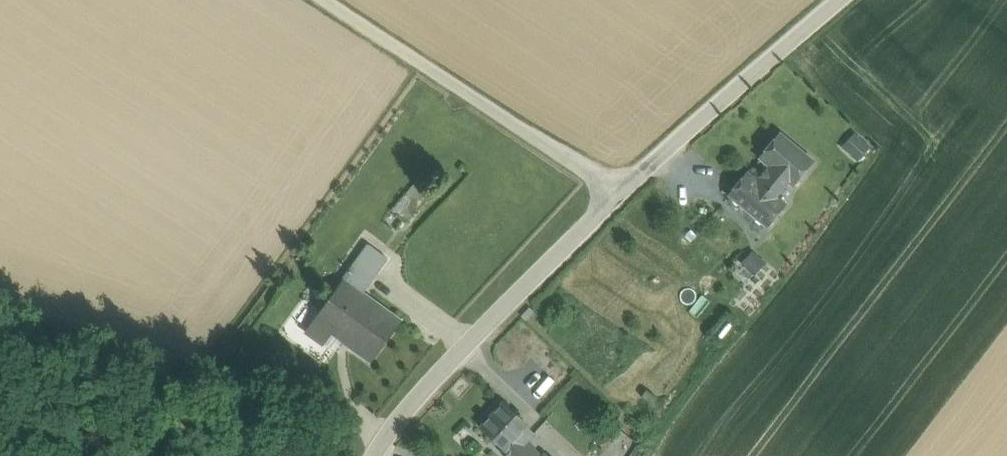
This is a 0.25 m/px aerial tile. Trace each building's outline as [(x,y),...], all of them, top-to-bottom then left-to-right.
[(780,135),(761,157),(768,164),(756,179),(748,172),(729,196),(766,227),(786,203),(775,194),(787,179),(793,184),(812,162),(780,135)] [(419,179),(393,210),(407,221),(433,190),(419,179)] [(369,244),(342,280),(362,294),(388,258),(369,244)] [(362,294),(342,280),(305,330),(324,344),(333,331),(371,359),(399,321),(362,294)] [(342,408),(333,402),(325,413),(334,420),(342,408)] [(528,425),(504,403),(481,427),(504,450),(505,449),(519,435),(528,425)] [(589,447),(600,455),(639,455),(646,447),(613,419),(589,447)] [(519,435),(505,449),(511,455),(514,453),(513,452),(525,441),(525,440),(519,435)] [(525,441),(513,452),(514,453),(517,455),(541,455),(525,441)]
